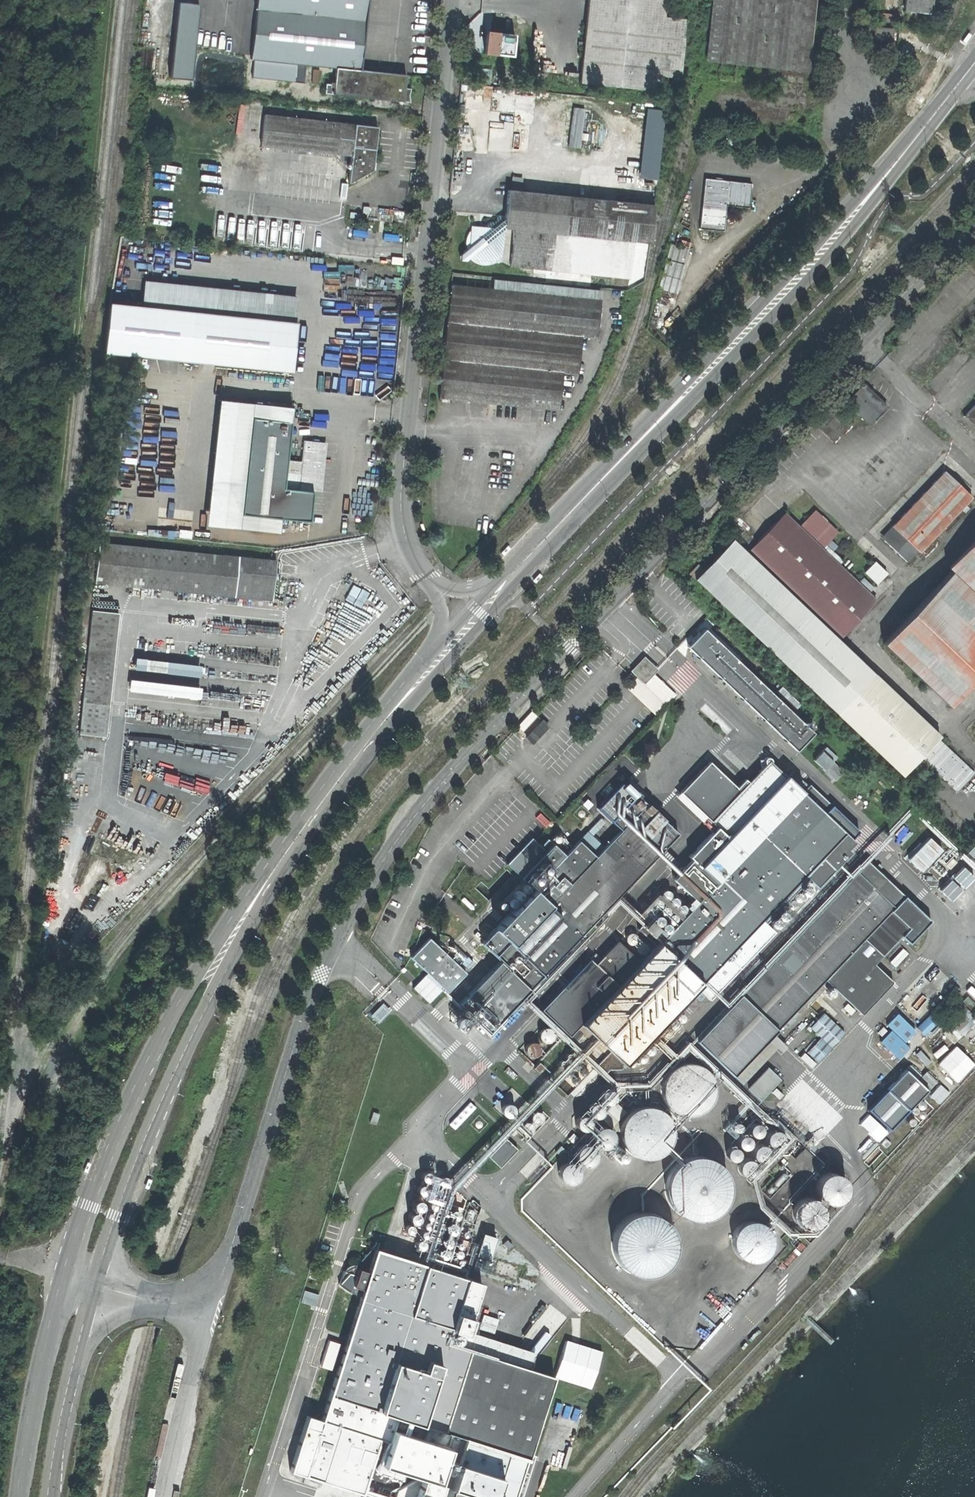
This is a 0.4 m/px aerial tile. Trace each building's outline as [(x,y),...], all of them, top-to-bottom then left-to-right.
[(407,100),(408,87),(401,86),(402,73),(360,68),(366,20),(368,0),(254,0),(254,8),(178,0),(141,0),(136,46),(153,48),(149,74),(242,85),(242,80),(247,81),(247,76),(302,81),(304,63),(334,66),(333,82),(324,82),(324,92),(407,100)] [(583,44),(579,82),(655,90),(657,75),(680,76),(683,19),(663,17),(664,0),(588,0),(583,44)] [(708,53),(806,64),(812,0),(713,0),(708,53)] [(900,10),(925,13),(927,0),(902,0),(900,10)] [(890,28),(873,26),(872,38),(889,40),(890,28)] [(489,28),(486,53),(516,56),(518,31),(489,28)] [(964,40),(965,42),(971,33),(968,30),(963,37),(962,39),(964,40)] [(509,55),(478,53),(476,69),(507,72),(509,55)] [(310,83),(317,83),(318,70),(311,70),(310,83)] [(580,107),(570,106),(565,143),(575,144),(580,107)] [(347,182),(372,167),(374,145),(376,124),(263,113),(260,144),(349,153),(347,182)] [(747,180),(701,176),(695,226),(720,228),(723,203),(745,204),(746,191),(747,180)] [(651,200),(503,187),(501,214),(488,226),(476,236),(466,224),(466,228),(460,228),(455,231),(452,238),(452,243),(455,247),(460,249),(457,252),(460,256),(467,256),(471,261),(478,263),(484,262),(489,258),(497,258),(500,226),(510,227),(508,265),(568,270),(568,276),(578,277),(580,271),(627,274),(631,238),(647,238),(651,200)] [(685,247),(667,243),(658,272),(677,277),(685,247)] [(347,333),(370,336),(374,304),(377,278),(354,275),(347,333)] [(143,277),(140,304),(292,319),(294,293),(143,277)] [(597,298),(447,284),(442,336),(435,396),(555,406),(558,371),(575,372),(578,335),(594,336),(597,298)] [(102,350),(289,369),(294,320),(292,319),(140,304),(107,300),(102,350)] [(861,385),(844,403),(867,424),(883,406),(870,394),(861,385)] [(277,531),(278,517),(240,514),(250,417),(289,420),(291,406),(217,399),(204,524),(277,531)] [(961,417),(974,430),(974,402),(961,417)] [(250,417),(240,514),(278,517),(308,520),(311,489),(318,489),(320,468),(323,441),(302,439),(300,460),(285,458),(289,420),(250,417)] [(942,471),(880,537),(905,560),(916,549),(918,551),(970,498),(942,471)] [(836,564),(840,559),(825,545),(821,549),(809,538),(814,533),(803,522),(798,527),(783,512),(745,552),(725,532),(707,550),(700,544),(680,565),(686,571),(696,562),(701,567),(694,574),(901,772),(938,733),(838,637),(874,600),(836,564)] [(176,535),(189,536),(189,529),(177,528),(176,535)] [(877,646),(942,710),(974,676),(974,536),(940,571),(945,576),(877,646)] [(99,541),(95,580),(270,598),(272,580),(276,581),(277,578),(277,573),(272,573),(274,559),(99,541)] [(885,573),(874,560),(863,570),(875,583),(885,573)] [(76,731),(102,733),(117,612),(90,608),(76,731)] [(792,752),(809,734),(703,634),(686,651),(792,752)] [(642,682),(654,670),(645,661),(633,673),(642,682)] [(129,690),(169,692),(169,682),(130,680),(129,690)] [(655,712),(675,694),(668,686),(647,704),(655,712)] [(782,686),(776,693),(795,710),(801,703),(782,686)] [(533,744),(549,726),(543,721),(527,738),(533,744)] [(833,761),(837,757),(827,747),(814,760),(836,781),(844,772),(833,761)] [(594,964),(616,985),(580,1023),(623,1064),(648,1036),(659,1046),(668,1036),(657,1026),(696,985),(699,987),(695,991),(700,995),(704,991),(710,996),(774,929),(769,924),(773,919),(769,915),(764,920),(760,916),(801,873),(814,885),(846,850),(843,848),(850,840),(767,761),(763,755),(758,759),(760,763),(707,822),(713,828),(685,858),(688,861),(671,879),(695,901),(662,936),(644,920),(637,928),(655,945),(639,961),(617,940),(594,964)] [(679,834),(638,794),(612,821),(621,830),(605,847),(596,856),(580,841),(566,855),(549,839),(541,847),(547,852),(522,878),(533,889),(482,943),(500,961),(459,1004),(489,1033),(544,975),(550,981),(568,962),(562,957),(679,834)] [(589,831),(580,841),(596,856),(605,847),(589,831)] [(917,853),(929,865),(942,852),(930,841),(917,853)] [(865,860),(694,1041),(731,1075),(765,1038),(821,979),(857,1014),(889,981),(871,963),(899,935),(907,943),(928,919),(865,860)] [(974,911),(974,889),(960,873),(940,891),(966,919),(974,911)] [(776,906),(781,911),(791,900),(786,895),(776,906)] [(448,991),(466,972),(430,938),(412,957),(448,991)] [(568,991),(578,1001),(594,985),(584,975),(568,991)] [(383,1002),(371,1014),(378,1021),(390,1008),(383,1002)] [(817,1034),(803,1048),(814,1059),(841,1031),(820,1010),(806,1024),(817,1034)] [(900,1059),(910,1047),(905,1043),(917,1030),(897,1013),(887,1025),(892,1029),(880,1043),(900,1059)] [(551,1044),(554,1041),(556,1035),(554,1030),(550,1027),(545,1027),(541,1029),(538,1034),(538,1039),(540,1043),(545,1045),(551,1044)] [(772,1045),(765,1038),(731,1075),(738,1082),(772,1045)] [(536,1058),(540,1055),(541,1049),(539,1043),(536,1041),(530,1040),(526,1042),(523,1047),(523,1052),(526,1056),(530,1058),(536,1058)] [(674,1052),(679,1057),(688,1048),(684,1043),(674,1052)] [(574,1064),(582,1073),(588,1068),(580,1059),(574,1064)] [(667,1104),(671,1109),(677,1113),(682,1115),(689,1116),(696,1115),(703,1113),(709,1108),(713,1103),(715,1095),(716,1088),(714,1080),(711,1074),(706,1069),(698,1064),(690,1063),(681,1065),(674,1068),(669,1073),(664,1083),(663,1090),(664,1097),(667,1104)] [(911,1108),(930,1089),(908,1067),(889,1086),(911,1108)] [(574,1082),(578,1077),(569,1068),(564,1073),(574,1082)] [(785,1084),(774,1073),(752,1096),(763,1107),(785,1084)] [(608,1105),(612,1103),(614,1099),(614,1095),(612,1090),(607,1087),(602,1087),(598,1090),(595,1095),(596,1101),(600,1105),(604,1106),(608,1105)] [(601,1110),(600,1105),(596,1101),(590,1101),(585,1104),(583,1109),(584,1115),(588,1118),(593,1120),(596,1119),(600,1116),(601,1110)] [(617,1120),(622,1114),(613,1105),(607,1112),(617,1120)] [(618,1145),(620,1150),(624,1154),(629,1158),(636,1162),(644,1163),(653,1161),(661,1157),(667,1151),(670,1145),(672,1137),(672,1128),(669,1120),(664,1115),(657,1109),(649,1107),(642,1106),(632,1109),(624,1114),(619,1121),(617,1128),(616,1136),(618,1145)] [(372,1124),(378,1126),(381,1115),(375,1113),(372,1124)] [(764,1143),(766,1146),(768,1149),(773,1150),(778,1150),(782,1147),(784,1143),(784,1137),(781,1133),(777,1131),(772,1130),(768,1132),(764,1138),(764,1143)] [(498,1167),(516,1149),(505,1138),(487,1156),(498,1167)] [(750,1155),(751,1160),(755,1164),(758,1164),(764,1164),(768,1160),(770,1156),(769,1151),(768,1149),(766,1146),(763,1145),(758,1144),(754,1146),(750,1150),(750,1155)] [(700,1218),(710,1216),(718,1210),(725,1201),(728,1193),(729,1184),(727,1175),(723,1167),(717,1161),(710,1156),(701,1153),(692,1153),(682,1156),(675,1161),(669,1167),(665,1176),(663,1185),(664,1193),(667,1200),(671,1207),(675,1211),(680,1214),(685,1217),(693,1218),(700,1218)] [(581,1166),(586,1165),(585,1157),(568,1160),(569,1167),(561,1169),(564,1184),(583,1180),(581,1166)] [(755,1164),(751,1160),(747,1159),(742,1159),(737,1163),(735,1169),(736,1174),(739,1178),(744,1180),(750,1179),(754,1176),(756,1171),(755,1164)] [(785,1176),(778,1169),(761,1186),(768,1193),(785,1176)] [(814,1195),(815,1200),(821,1206),(825,1209),(831,1210),(839,1207),(843,1204),(847,1199),(848,1192),(847,1184),(842,1179),(836,1175),(828,1175),(820,1178),(816,1183),(814,1189),(814,1195)] [(411,1201),(412,1223),(444,1221),(444,1211),(452,1211),(450,1180),(435,1180),(435,1200),(411,1201)] [(790,1220),(794,1226),(801,1231),(810,1231),(817,1227),(821,1222),(823,1217),(822,1210),(821,1206),(815,1200),(809,1198),(802,1198),(795,1202),(791,1206),(789,1214),(790,1220)] [(649,1276),(659,1272),(667,1265),(673,1256),(675,1247),(675,1238),(671,1229),(667,1222),(660,1216),(651,1212),(641,1211),(633,1212),(624,1216),(616,1223),(611,1232),(609,1241),(609,1250),(613,1259),(616,1264),(622,1270),(628,1274),(638,1277),(649,1276)] [(758,1221),(751,1220),(747,1221),(741,1223),(735,1229),(732,1237),(732,1242),(733,1248),(736,1253),(741,1257),(749,1260),(757,1260),(763,1257),(769,1251),(771,1244),(771,1237),(769,1231),(765,1225),(758,1221)] [(451,1328),(467,1278),(376,1248),(368,1272),(353,1267),(351,1273),(356,1275),(354,1280),(352,1285),(364,1289),(321,1420),(386,1441),(380,1462),(435,1480),(451,1433),(471,1440),(527,1457),(553,1376),(525,1367),(525,1361),(507,1346),(503,1360),(461,1347),(465,1333),(451,1328)] [(474,1295),(509,1306),(513,1292),(478,1281),(474,1295)] [(380,1462),(386,1441),(321,1420),(307,1416),(289,1472),(368,1496),(369,1496),(380,1462)] [(471,1440),(455,1490),(479,1496),(524,1496),(535,1460),(527,1457),(471,1440)]
